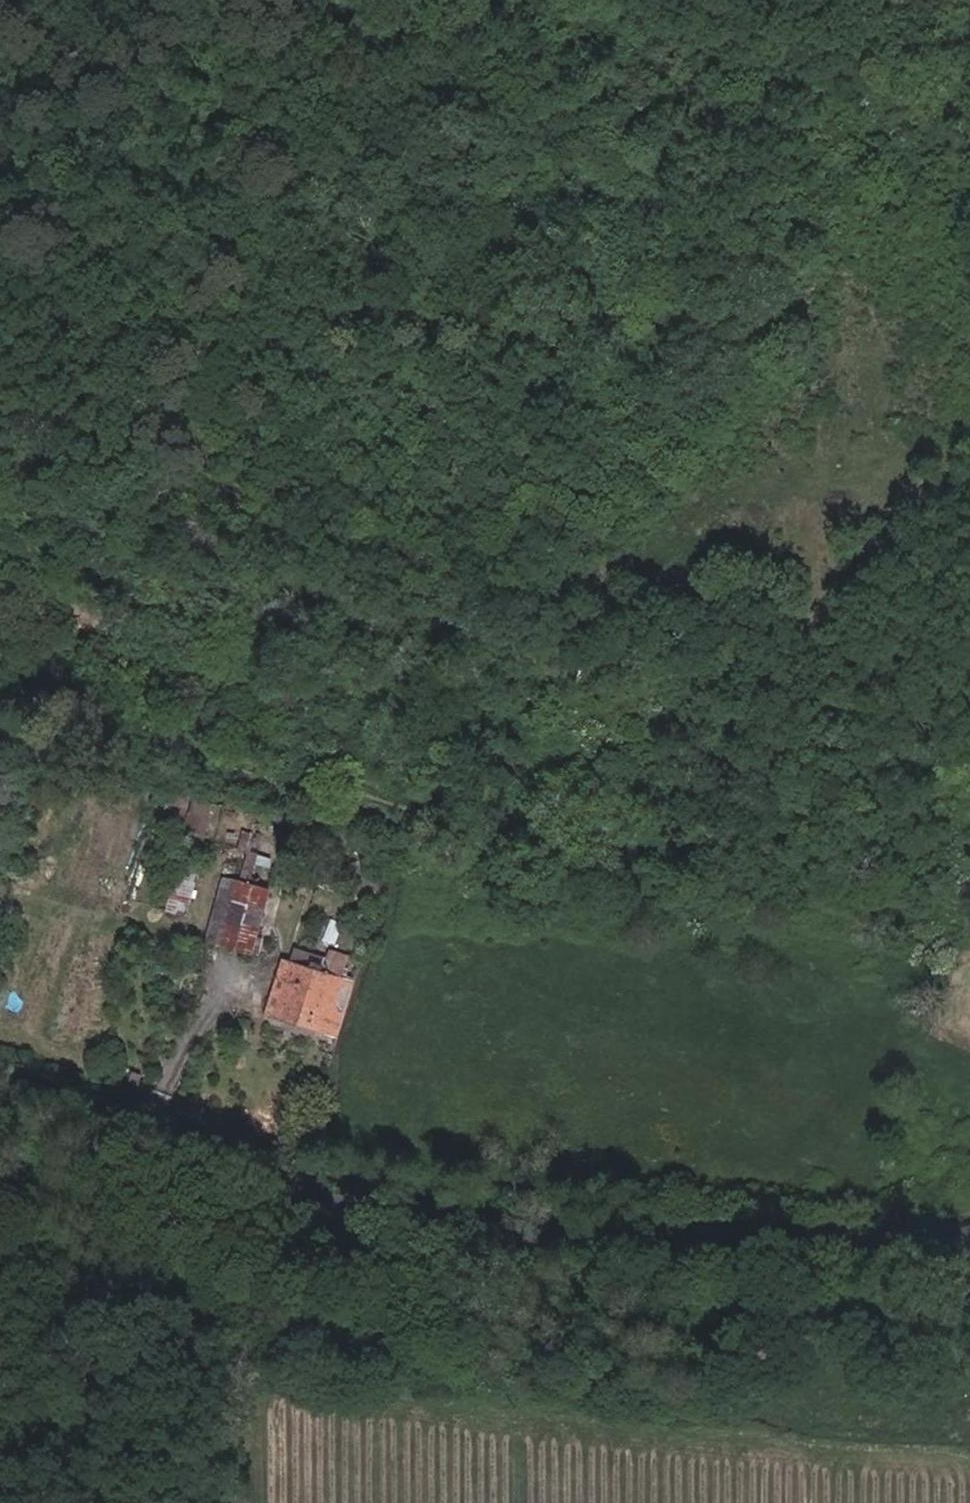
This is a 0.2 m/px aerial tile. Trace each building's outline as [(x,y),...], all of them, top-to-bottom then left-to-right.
[(190,796),(188,809),(192,810),(187,835),(206,838),(213,800),(190,796)] [(226,873),(207,940),(259,955),(278,888),(226,873)] [(291,960),(273,1014),(325,1031),(343,977),(291,960)]
